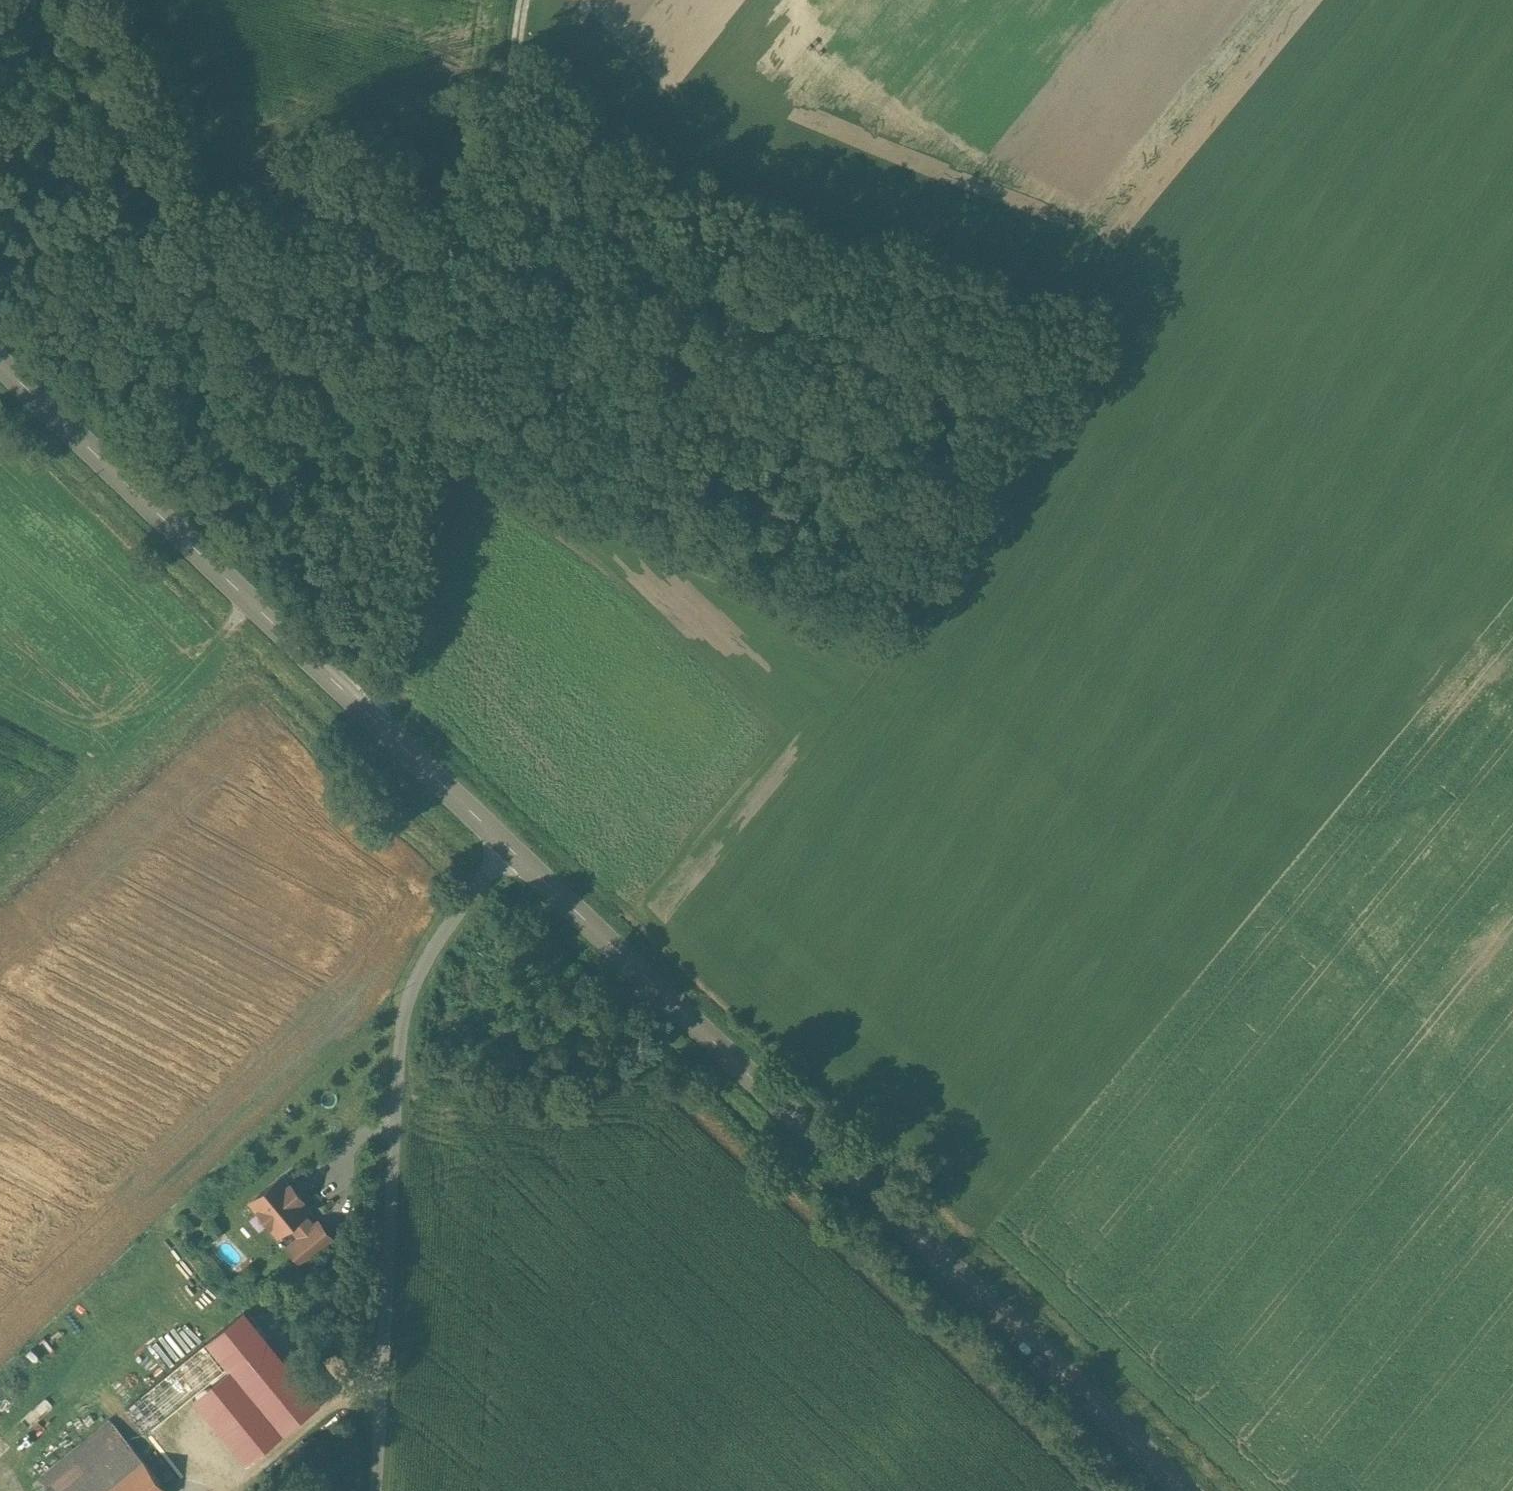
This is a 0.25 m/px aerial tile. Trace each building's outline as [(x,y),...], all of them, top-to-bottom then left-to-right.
[(281,1176),(251,1200),(276,1230),(306,1206),(281,1176)] [(122,1403),(142,1429),(224,1366),(204,1340),(122,1403)] [(41,1490),(156,1490),(176,1474),(116,1407),(31,1481),(41,1490)]
